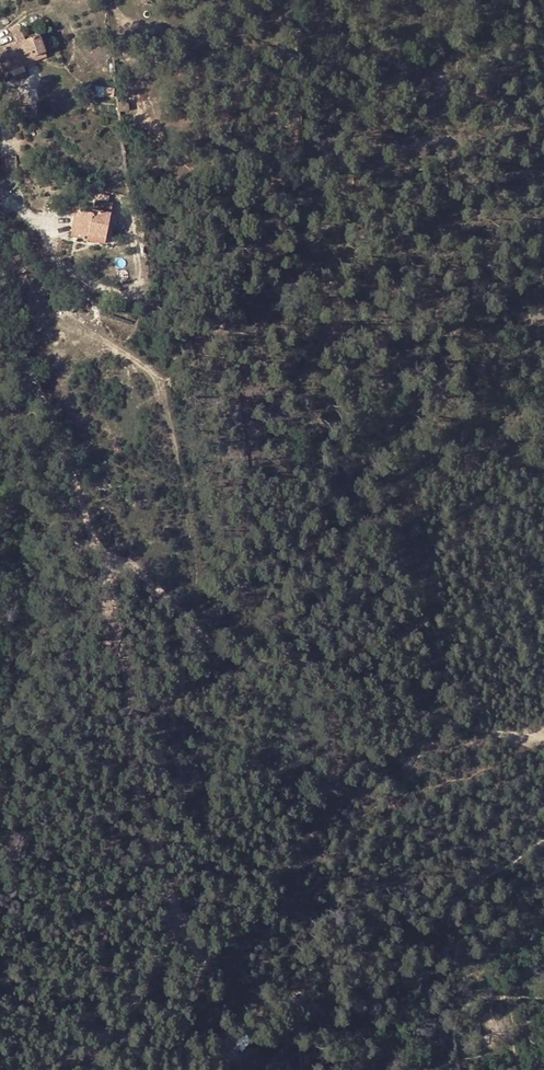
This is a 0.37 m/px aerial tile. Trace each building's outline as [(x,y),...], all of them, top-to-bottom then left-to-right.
[(10,27),(14,40),(23,37),(19,24),(10,27)] [(44,49),(38,31),(23,37),(14,40),(0,45),(0,63),(2,68),(22,60),(19,53),(32,49),(33,53),(44,49)] [(19,53),(22,60),(45,51),(44,49),(33,53),(32,49),(19,53)] [(124,103),(114,103),(115,114),(125,113),(124,103)] [(106,237),(111,201),(93,199),(91,211),(78,209),(74,233),(106,237)] [(237,1024),(225,1033),(231,1043),(244,1034),(237,1024)]
